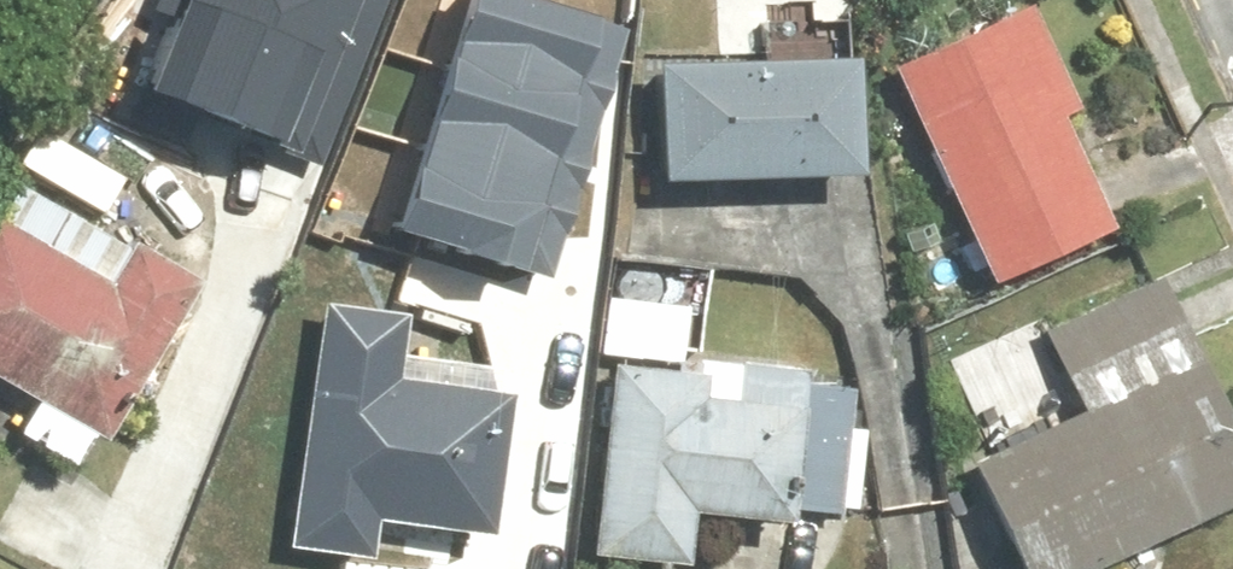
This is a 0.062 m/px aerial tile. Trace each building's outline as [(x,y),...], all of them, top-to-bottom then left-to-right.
[(129,76),(331,156),(394,0),(160,0),(129,76)] [(532,0),(471,0),(450,64),(606,115),(633,33),(532,0)] [(901,58),(1007,291),(1151,225),(1048,0),(1029,0),(901,58)] [(869,48),(672,50),(673,177),(871,176),(869,48)] [(606,115),(450,64),(423,147),(579,197),(606,115)] [(579,197),(423,147),(396,229),(552,280),(579,197)] [(0,186),(0,368),(110,432),(203,275),(13,164),(0,186)] [(1176,262),(1050,318),(1088,401),(975,452),(1029,568),(1131,568),(1232,523),(1232,386),(1176,262)] [(310,286),(291,549),(390,556),(392,518),(494,525),(507,341),(420,334),(423,293),(310,286)] [(698,293),(608,291),(603,554),(708,556),(709,503),(855,506),(858,354),(697,350),(698,293)]
